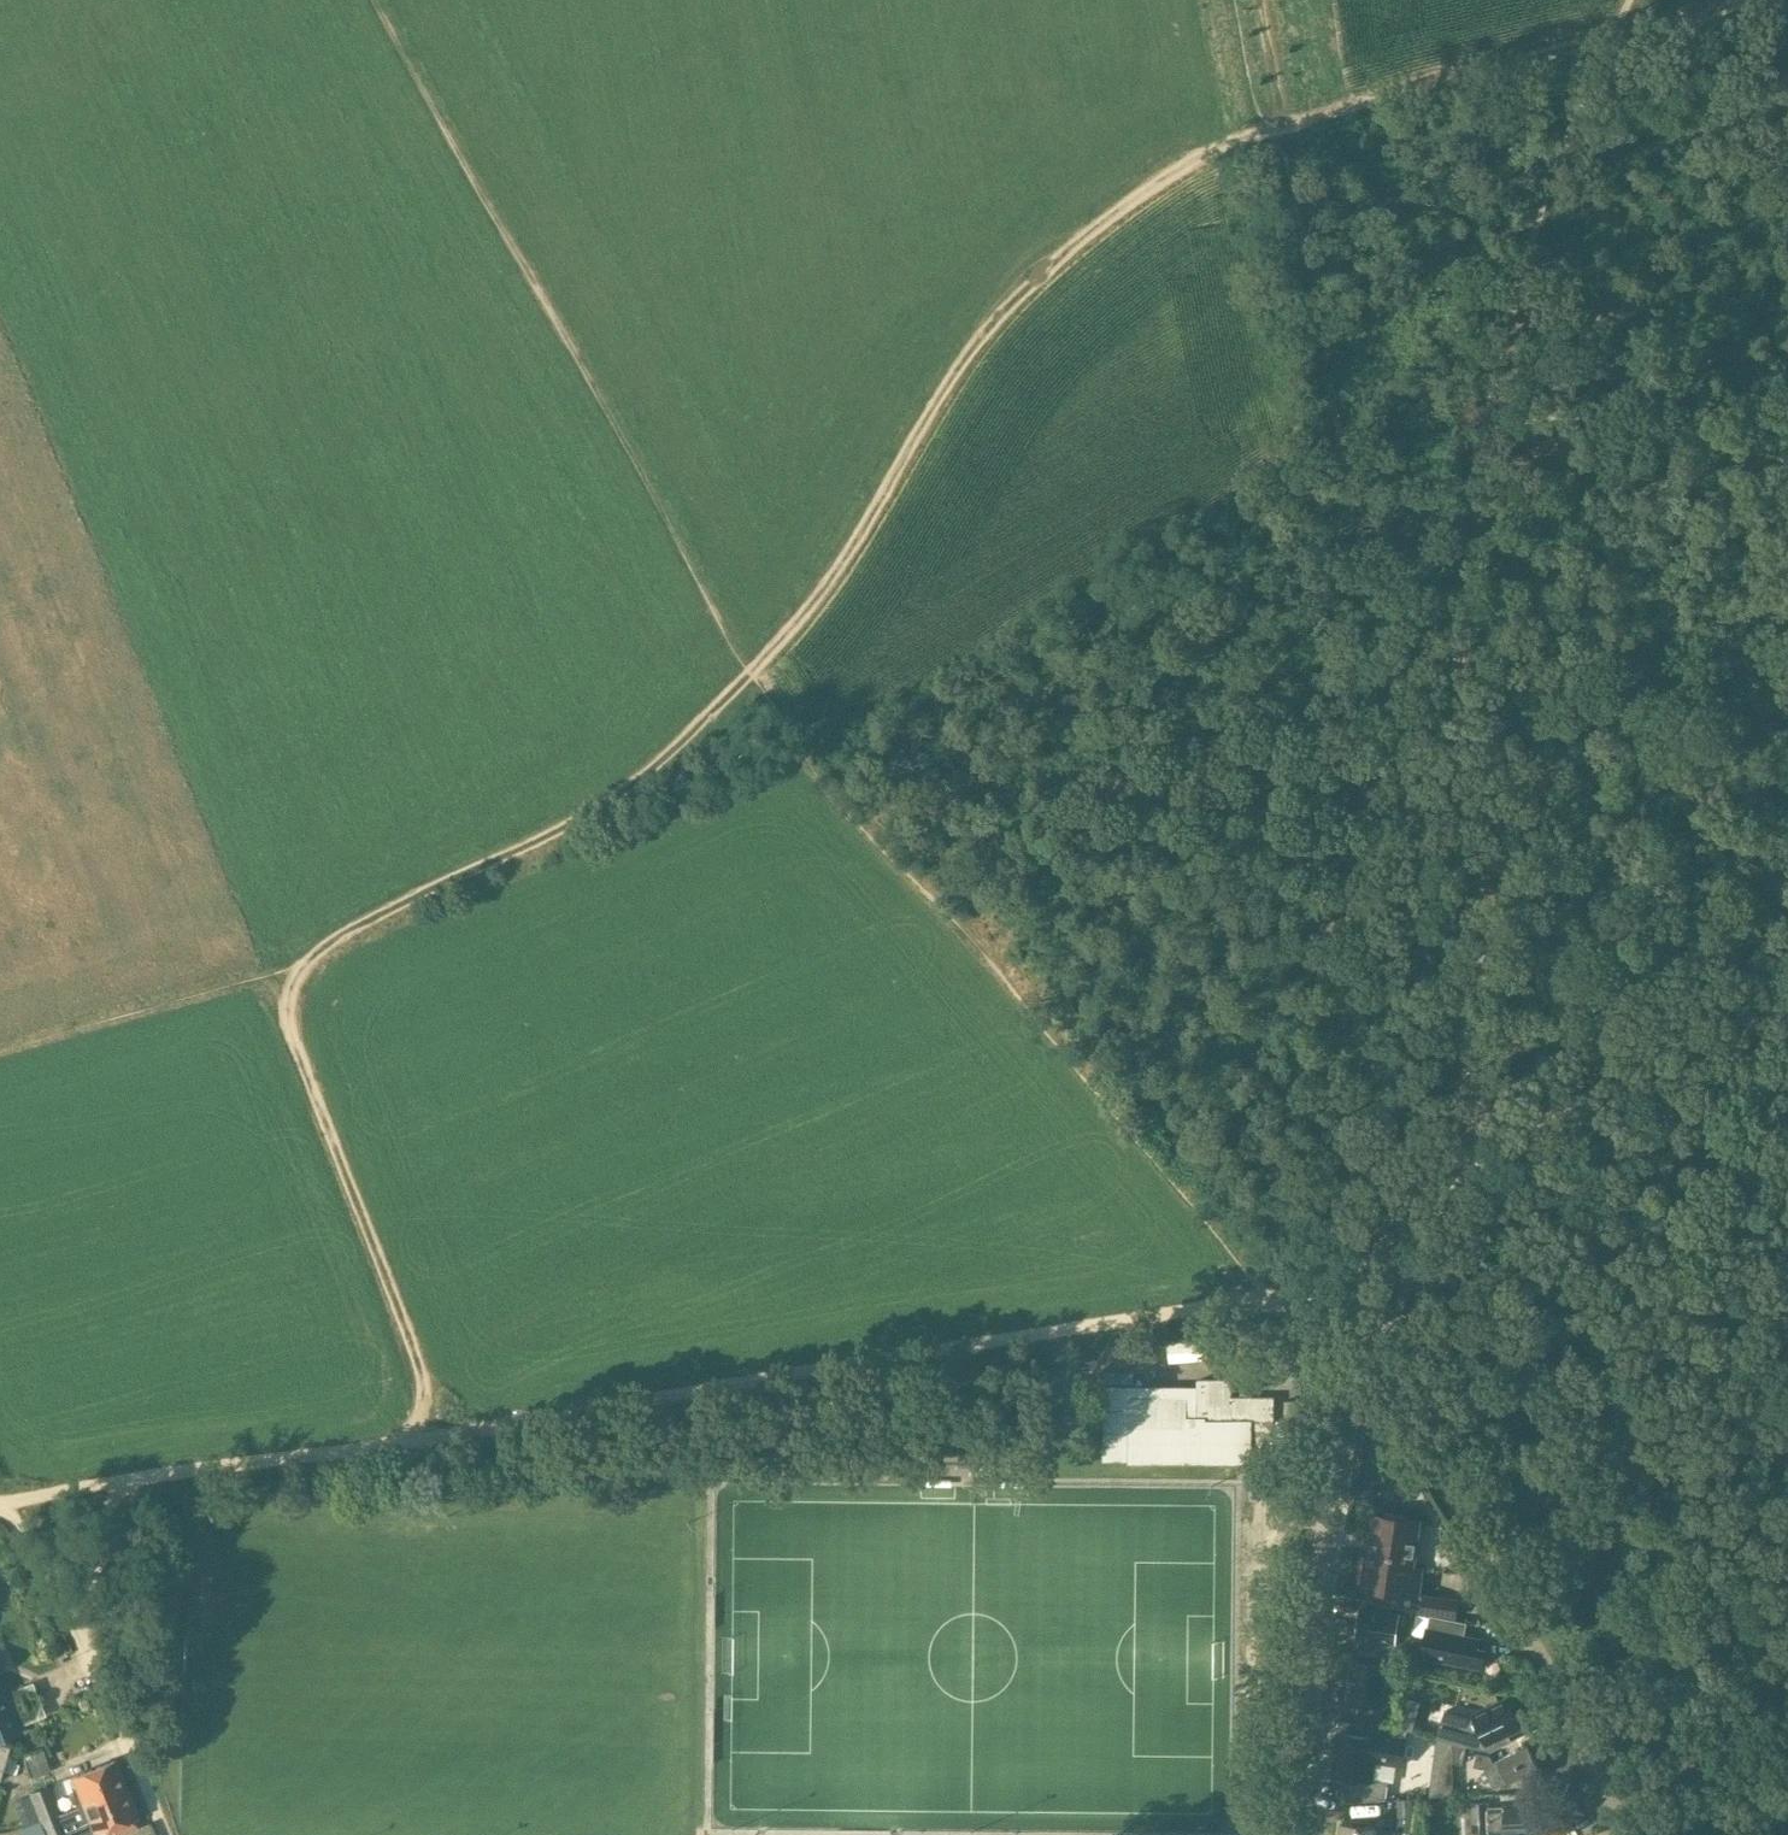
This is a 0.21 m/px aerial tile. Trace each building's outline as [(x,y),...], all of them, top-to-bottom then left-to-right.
[(1235,1456),(1269,1456),(1269,1398),(1226,1397),(1226,1380),(1192,1380),(1192,1389),(1148,1389),(1148,1364),(1107,1363),(1106,1388),(1098,1388),(1098,1465),(1129,1464),(1129,1461),(1235,1460),(1235,1456)] [(1413,1567),(1419,1522),(1374,1515),(1364,1590),(1418,1597),(1422,1568),(1413,1567)] [(1423,1592),(1420,1612),(1457,1618),(1460,1598),(1423,1592)] [(1357,1639),(1362,1640),(1360,1652),(1399,1658),(1402,1643),(1398,1643),(1402,1622),(1397,1621),(1398,1614),(1361,1609),(1357,1639)] [(1427,1628),(1421,1657),(1481,1669),(1485,1651),(1477,1649),(1479,1639),(1457,1634),(1460,1621),(1430,1615),(1428,1628),(1427,1628)] [(1387,1668),(1387,1666),(1351,1661),(1345,1702),(1381,1707),(1381,1706),(1392,1707),(1395,1689),(1406,1691),(1409,1671),(1387,1668)] [(0,1779),(11,1745),(2,1742),(24,1733),(0,1675),(0,1779)] [(1411,1729),(1416,1699),(1403,1696),(1398,1726),(1411,1729)] [(1445,1708),(1438,1737),(1441,1737),(1454,1740),(1468,1744),(1490,1749),(1524,1733),(1516,1716),(1517,1711),(1514,1704),(1509,1702),(1508,1699),(1473,1715),(1445,1708)] [(1339,1735),(1334,1775),(1382,1782),(1384,1762),(1405,1765),(1408,1739),(1387,1736),(1386,1741),(1339,1735)] [(1437,1736),(1435,1761),(1454,1761),(1454,1740),(1441,1737),(1438,1737),(1437,1736)] [(1454,1740),(1454,1761),(1463,1763),(1468,1744),(1454,1740)] [(1475,1752),(1472,1765),(1485,1768),(1494,1789),(1508,1783),(1508,1784),(1517,1780),(1520,1786),(1543,1776),(1528,1745),(1497,1759),(1497,1760),(1493,1762),(1490,1756),(1475,1752)] [(42,1748),(25,1755),(34,1778),(46,1773),(50,1768),(42,1748)] [(73,1791),(79,1807),(127,1788),(116,1760),(73,1777),(77,1789),(73,1791)] [(62,1814),(54,1796),(51,1786),(29,1793),(30,1796),(14,1803),(24,1829),(62,1814)] [(62,1814),(24,1829),(27,1834),(70,1834),(68,1829),(90,1821),(95,1834),(96,1834),(139,1818),(127,1788),(79,1807),(62,1814)] [(1429,1801),(1430,1823),(1448,1822),(1447,1800),(1429,1801)] [(1504,1807),(1489,1808),(1489,1803),(1471,1803),(1471,1834),(1543,1834),(1543,1831),(1568,1831),(1558,1806),(1504,1807)] [(1356,1826),(1341,1824),(1340,1834),(1375,1834),(1376,1829),(1382,1830),(1385,1813),(1358,1809),(1356,1826)]
